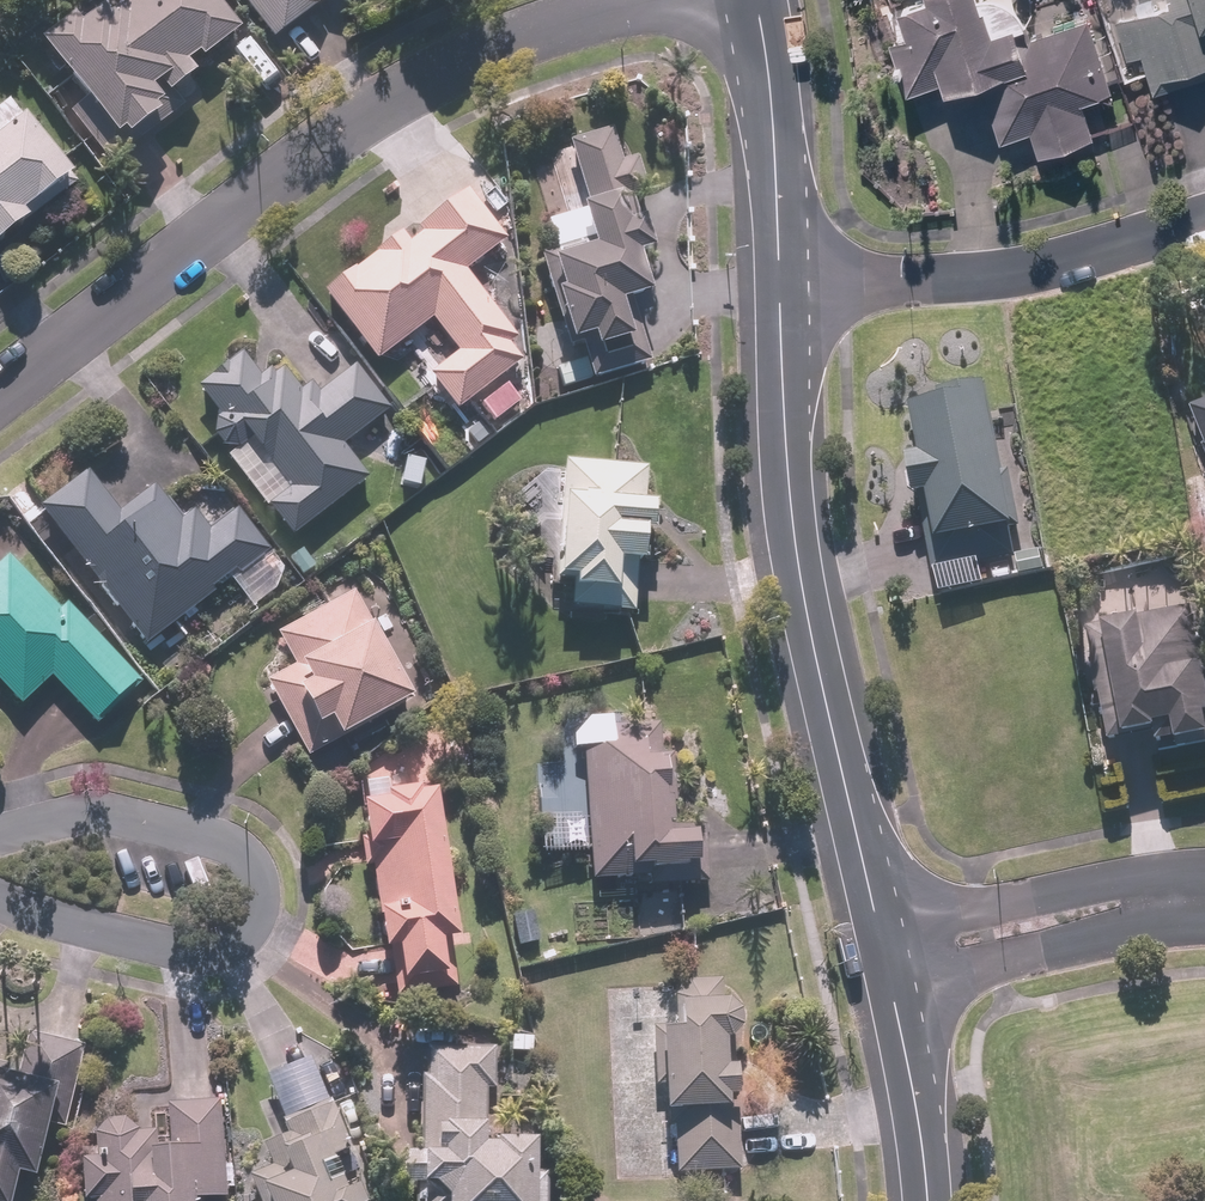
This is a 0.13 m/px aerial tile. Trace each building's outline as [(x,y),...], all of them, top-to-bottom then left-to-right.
[(42,42),(87,102),(70,114),(109,166),(186,108),(175,92),(213,64),(207,57),(241,31),(218,0),(132,0),(115,13),(109,5),(82,25),(75,17),(42,42)] [(274,41),(326,2),(325,0),(243,0),(274,41)] [(1025,44),(1018,21),(996,28),(986,0),(909,0),(910,4),(881,13),(908,96),(946,83),(949,93),(984,81),(1005,143),(1033,133),(1041,160),(1097,142),(1084,102),(1116,92),(1093,21),(1025,44)] [(1129,61),(1146,56),(1155,90),(1204,77),(1204,0),(1113,0),(1129,61)] [(79,184),(26,116),(22,119),(9,102),(0,109),(0,244),(79,184)] [(554,253),(531,260),(570,385),(652,360),(635,305),(650,300),(636,256),(652,252),(642,219),(622,225),(616,206),(647,196),(636,159),(619,164),(609,131),(567,144),(568,148),(548,154),(552,166),(532,172),(544,210),(565,204),(568,216),(545,224),(554,253)] [(498,229),(509,221),(510,192),(468,138),(443,158),(464,186),(416,223),(426,235),(412,245),(404,235),(324,297),(375,364),(432,320),(461,357),(430,380),(454,411),(467,401),(487,427),(522,401),(502,375),(521,360),(511,346),(520,339),(468,271),(507,241),(498,229)] [(391,413),(355,365),(317,393),(311,385),(299,394),(275,362),(261,373),(241,347),(196,381),(214,405),(199,416),(293,541),(369,484),(343,449),(391,413)] [(921,455),(908,457),(935,574),(1016,555),(1013,543),(1019,541),(983,387),(909,404),(921,455)] [(1191,407),(1204,448),(1204,403),(1191,407)] [(647,468),(564,465),(560,584),(573,584),(572,611),(635,613),(637,571),(646,571),(648,537),(656,537),(657,505),(645,505),(647,468)] [(40,510),(146,647),(215,594),(212,590),(237,572),(240,576),(271,552),(238,509),(209,531),(194,512),(183,521),(155,486),(120,514),(88,473),(40,510)] [(97,726),(142,684),(68,605),(61,612),(9,558),(0,566),(0,684),(22,707),(52,679),(97,726)] [(266,683),(308,759),(413,701),(380,643),(382,642),(354,593),(277,635),(295,667),(266,683)] [(1085,634),(1114,745),(1155,735),(1160,754),(1204,742),(1204,674),(1204,670),(1204,669),(1204,645),(1194,604),(1085,634)] [(609,750),(584,751),(588,880),(651,878),(650,873),(706,871),(704,823),(675,824),(673,757),(664,758),(662,723),(609,724),(609,750)] [(459,942),(438,791),(389,798),(386,779),(360,783),(368,839),(363,840),(367,872),(372,871),(384,954),(393,953),(400,1001),(454,993),(447,943),(459,942)] [(548,948),(537,910),(508,918),(519,956),(548,948)] [(675,1112),(676,1172),(740,1171),(739,1111),(728,1111),(728,1100),(736,1100),(735,1069),(727,1069),(727,1042),(740,1041),(740,1032),(740,1014),(740,1002),(728,1002),(724,1002),(723,981),(687,982),(673,982),(673,997),(674,1027),(653,1027),(654,1085),(661,1085),(661,1112),(675,1112)] [(56,1095),(72,1099),(85,1042),(33,1031),(23,1073),(6,1069),(7,1064),(0,1063),(0,1200),(12,1200),(17,1174),(37,1179),(56,1095)] [(415,1200),(539,1200),(541,1141),(489,1139),(490,1094),(496,1094),(498,1048),(426,1046),(423,1152),(406,1152),(405,1186),(415,1187),(415,1200)] [(358,1185),(348,1189),(335,1157),(355,1149),(334,1099),(328,1102),(312,1061),(269,1078),(286,1120),(281,1122),(286,1133),(263,1142),(275,1171),(254,1180),(262,1200),(365,1200),(358,1185)] [(220,1102),(165,1104),(166,1143),(157,1143),(156,1130),(136,1131),(125,1121),(110,1122),(99,1132),(100,1161),(81,1162),(83,1200),(96,1200),(99,1200),(200,1200),(200,1199),(224,1199),(220,1102)]
